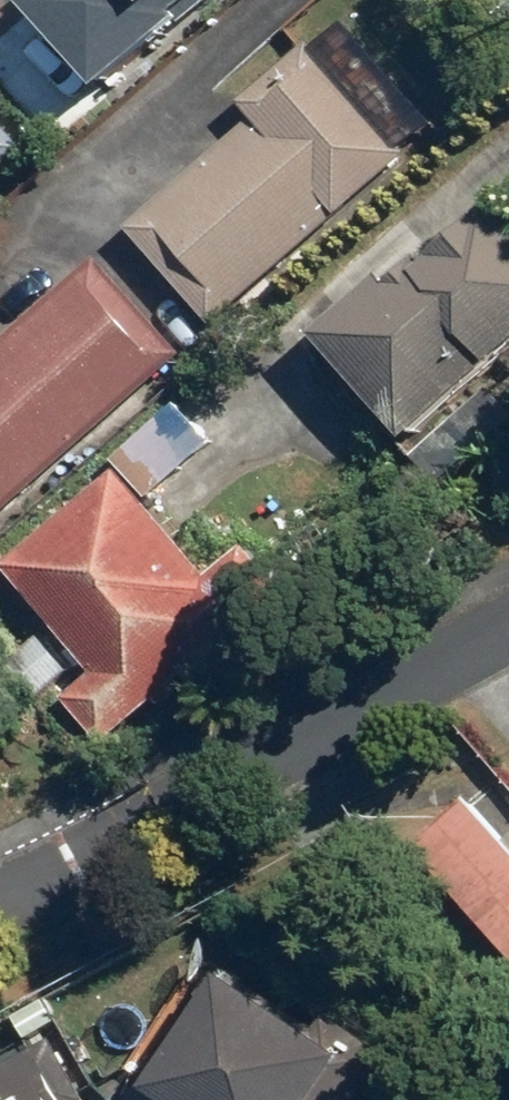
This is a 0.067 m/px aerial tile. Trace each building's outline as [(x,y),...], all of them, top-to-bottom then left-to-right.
[(87,87),(192,0),(15,0),(87,87)] [(129,229),(214,326),(409,157),(310,43),(239,105),(253,121),(129,229)] [(16,151),(0,132),(0,165),(16,151)] [(413,444),(508,361),(508,216),(498,203),(399,288),(389,276),(320,336),(413,444)] [(183,356),(97,259),(0,346),(0,519),(183,356)] [(440,492),(508,429),(508,408),(492,390),(413,462),(440,492)] [(117,460),(151,499),(214,445),(179,406),(117,460)] [(66,696),(108,744),(200,666),(205,672),(290,600),(245,547),(210,577),(119,471),(6,567),(96,671),(66,696)] [(9,660),(39,698),(72,672),(42,634),(9,660)] [(508,951),(508,843),(471,799),(417,844),(508,951)] [(394,1055),(331,1010),(319,1027),(224,962),(128,1099),(363,1099),(394,1055)] [(90,1097),(59,1036),(0,1066),(0,1078),(5,1087),(0,1090),(0,1099),(84,1099),(90,1097)]
